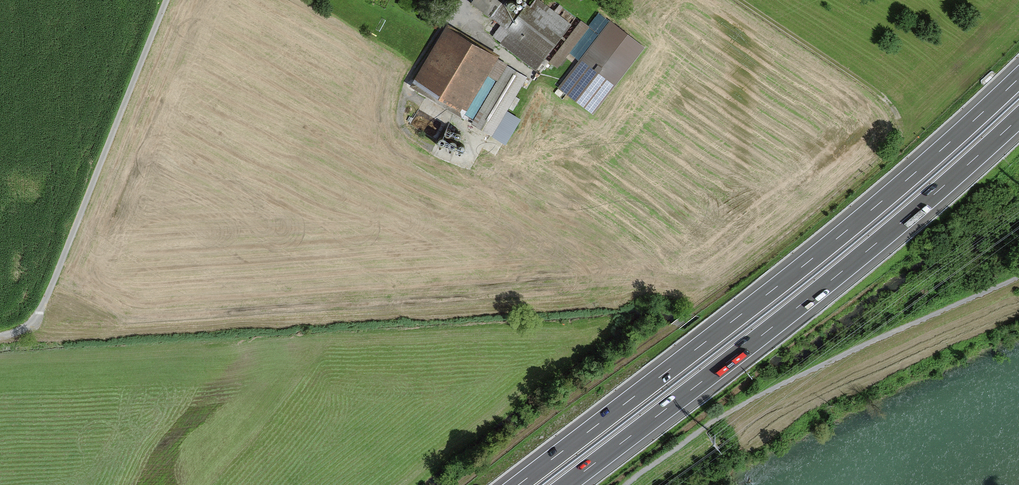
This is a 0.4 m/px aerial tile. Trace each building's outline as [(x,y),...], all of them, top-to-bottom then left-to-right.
[(536,68),(545,56),(571,23),(541,0),(533,0),(529,5),(527,4),(519,14),(501,0),(472,0),(471,1),(502,25),(493,35),(536,68)] [(576,25),(549,59),(559,68),(566,59),(576,68),(560,88),(591,113),(643,48),(610,21),(600,33),(582,18),(576,25)] [(498,55),(448,25),(414,82),(465,112),(487,75),(496,81),(472,121),(502,139),(514,118),(502,111),(523,76),(495,60),(498,55)]
